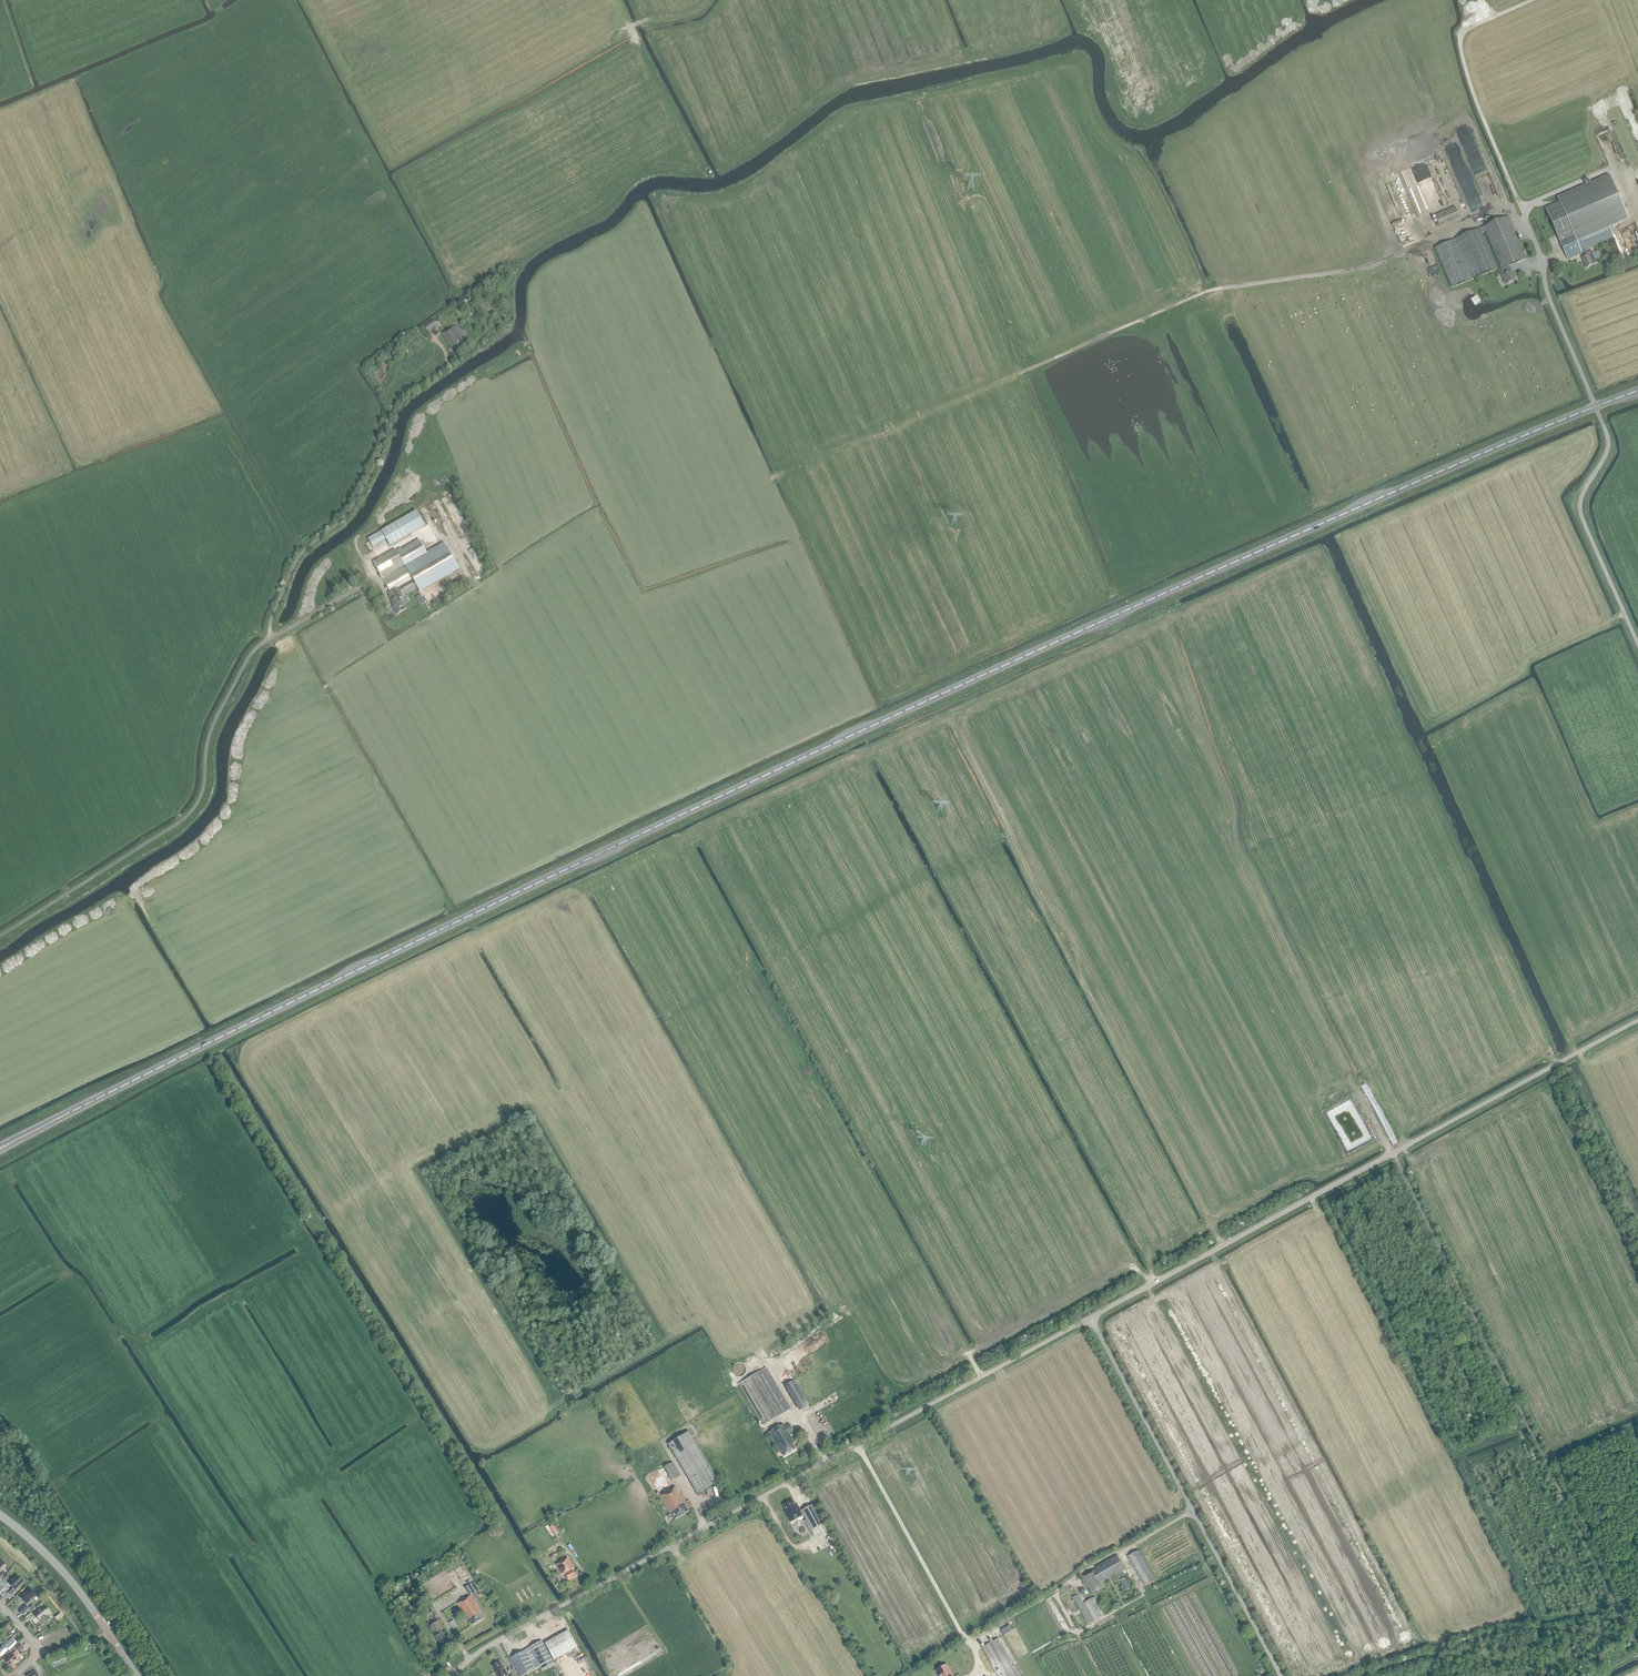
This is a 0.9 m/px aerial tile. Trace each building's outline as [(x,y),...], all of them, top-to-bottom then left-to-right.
[(1594,131),(1598,140),(1611,134),(1607,125),(1594,131)] [(1558,198),(1559,203),(1546,209),(1568,260),(1581,254),(1584,259),(1582,260),(1587,269),(1594,266),(1594,265),(1598,264),(1592,252),(1588,254),(1586,250),(1613,238),(1609,227),(1628,219),(1609,176),(1558,198)] [(1435,215),(1439,226),(1460,217),(1455,207),(1435,215)] [(1506,284),(1514,281),(1512,277),(1514,276),(1509,266),(1526,259),(1508,216),(1435,247),(1452,287),(1497,268),(1482,233),(1485,232),(1501,269),(1500,270),(1502,275),(1502,276),(1506,284)] [(433,322),(425,328),(428,333),(437,327),(433,322)] [(452,347),(453,347),(456,352),(465,346),(461,341),(462,340),(456,332),(459,330),(456,327),(454,329),(453,327),(443,335),(452,347)] [(417,511),(393,525),(401,539),(425,526),(417,511)] [(386,539),(390,546),(401,539),(393,525),(381,532),(386,539)] [(381,532),(373,536),(378,544),(386,539),(381,532)] [(373,536),(368,539),(372,547),(378,544),(373,536)] [(394,599),(392,600),(391,601),(393,605),(394,606),(393,607),(397,614),(403,611),(401,607),(404,606),(400,599),(403,597),(399,591),(400,591),(403,596),(417,588),(419,591),(458,568),(444,544),(427,554),(426,553),(419,541),(397,553),(396,550),(395,549),(373,562),(390,591),(392,595),(393,595),(395,599),(394,599)] [(733,1372),(734,1373),(734,1374),(735,1375),(736,1376),(738,1376),(739,1377),(740,1377),(741,1377),(741,1376),(742,1376),(743,1375),(744,1374),(745,1373),(745,1372),(746,1371),(746,1369),(745,1368),(745,1367),(744,1366),(744,1365),(743,1364),(742,1364),(742,1363),(740,1363),(739,1363),(738,1363),(736,1363),(735,1364),(734,1365),(733,1366),(733,1368),(733,1369),(733,1370),(733,1372)] [(787,1411),(764,1370),(739,1384),(763,1425),(787,1411)] [(809,1406),(795,1382),(786,1387),(800,1411),(809,1406)] [(783,1424),(768,1433),(779,1452),(781,1451),(784,1456),(796,1450),(793,1444),(794,1443),(788,1433),(784,1426),(783,1424)] [(718,1481),(689,1431),(669,1443),(698,1493),(718,1481)] [(664,1467),(672,1480),(680,1475),(672,1462),(664,1467)] [(670,1514),(672,1513),(675,1519),(689,1511),(685,1504),(686,1503),(676,1486),(671,1489),(671,1488),(659,1494),(670,1514)] [(782,1505),(785,1511),(784,1511),(790,1522),(803,1515),(811,1530),(824,1523),(813,1503),(800,1510),(797,1504),(795,1505),(792,1499),(782,1505)] [(554,1526),(551,1529),(555,1536),(559,1534),(554,1526)] [(1128,1555),(1146,1586),(1156,1580),(1139,1549),(1128,1555)] [(1088,1587),(1093,1594),(1104,1588),(1101,1583),(1104,1581),(1105,1582),(1125,1570),(1117,1556),(1096,1568),(1097,1569),(1091,1572),(1091,1571),(1081,1576),(1088,1587)] [(578,1574),(577,1571),(575,1572),(573,1569),(574,1568),(568,1559),(564,1561),(563,1560),(556,1564),(562,1575),(564,1574),(568,1581),(577,1576),(576,1575),(578,1574)] [(13,1588),(8,1593),(11,1596),(16,1591),(15,1590),(23,1581),(17,1575),(8,1584),(13,1588)] [(1131,1588),(1125,1578),(1120,1581),(1126,1591),(1131,1588)] [(465,1590),(469,1596),(470,1596),(478,1591),(475,1584),(465,1590)] [(23,1593),(19,1597),(26,1604),(30,1600),(29,1600),(35,1594),(29,1588),(23,1594),(23,1593)] [(1065,1602),(1080,1629),(1092,1622),(1077,1595),(1065,1602)] [(479,1611),(469,1596),(467,1599),(466,1598),(457,1603),(465,1616),(466,1615),(469,1620),(470,1620),(473,1625),(483,1619),(481,1615),(479,1611)] [(1104,1616),(1093,1596),(1084,1601),(1094,1621),(1104,1616)] [(29,1608),(25,1605),(19,1611),(23,1615),(28,1609),(29,1608)] [(34,1614),(40,1621),(40,1620),(43,1624),(49,1619),(46,1615),(49,1612),(45,1607),(41,1610),(40,1609),(34,1614)] [(448,1620),(453,1628),(457,1626),(452,1617),(448,1620)] [(428,1627),(432,1633),(434,1632),(435,1634),(434,1635),(437,1640),(438,1639),(441,1645),(447,1641),(445,1638),(446,1637),(442,1630),(438,1632),(438,1631),(437,1632),(436,1631),(444,1626),(440,1620),(428,1627)] [(544,1644),(554,1661),(577,1648),(568,1631),(544,1644)] [(4,1645),(8,1650),(17,1643),(12,1638),(4,1645)] [(998,1675),(1020,1675),(999,1638),(982,1647),(998,1675)] [(512,1657),(508,1659),(513,1668),(515,1668),(519,1675),(523,1675),(539,1667),(542,1672),(554,1665),(542,1642),(513,1657),(512,1657)] [(14,1647),(19,1652),(24,1648),(19,1643),(14,1647)] [(5,1661),(10,1666),(17,1659),(15,1657),(18,1654),(16,1651),(12,1654),(5,1661)] [(65,1655),(52,1661),(54,1666),(64,1661),(64,1659),(66,1658),(65,1655)] [(508,1675),(503,1665),(502,1666),(500,1662),(492,1666),(495,1670),(494,1670),(497,1675),(506,1675),(508,1675)] [(949,1670),(946,1664),(941,1667),(936,1670),(940,1675),(939,1675),(952,1675),(949,1670)]
